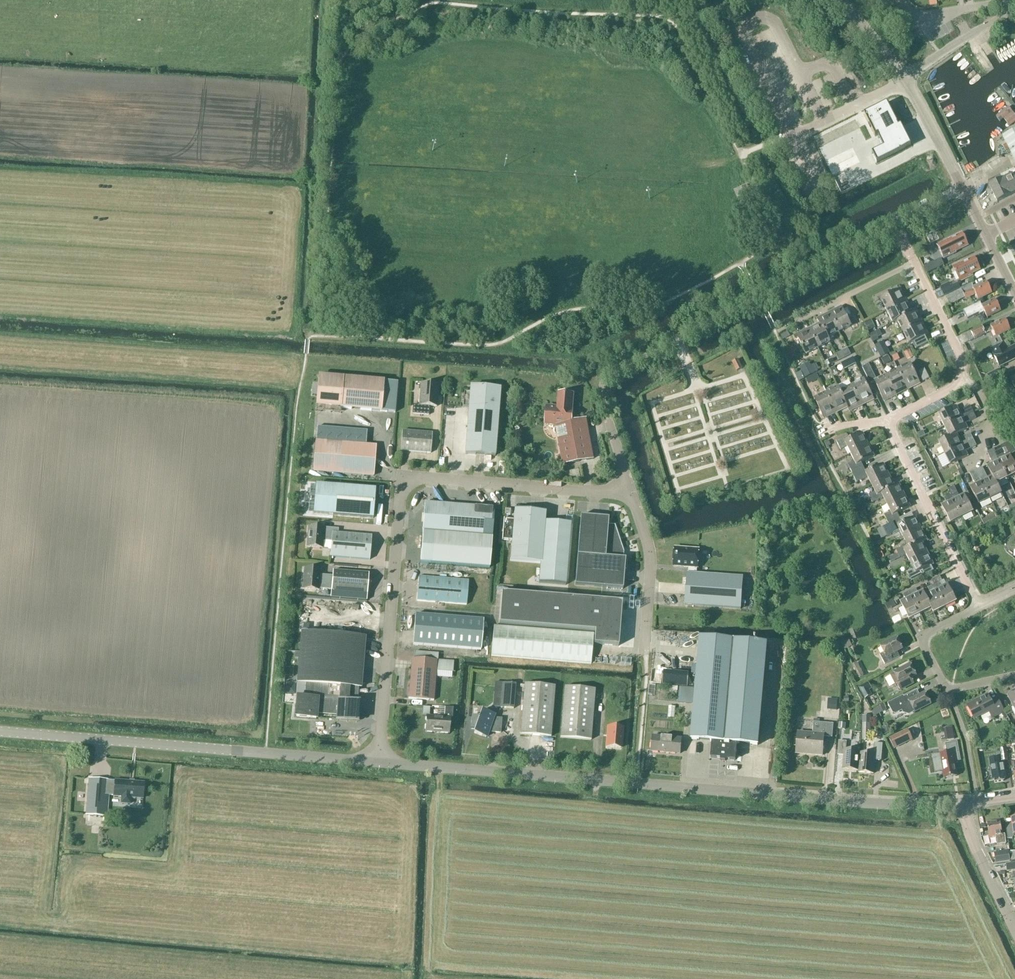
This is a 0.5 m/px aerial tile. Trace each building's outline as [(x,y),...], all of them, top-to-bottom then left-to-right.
[(973,54),(984,70),(991,65),(980,49),(973,54)] [(877,163),(911,147),(901,126),(898,128),(897,126),(898,125),(887,104),(864,115),(875,137),(877,135),(883,148),(872,153),(877,163)] [(1002,120),(1003,119),(1013,112),(1009,106),(997,115),(1002,120)] [(1009,126),(1014,122),(1014,115),(1013,112),(1003,119),(1009,126)] [(1002,137),(1014,162),(1014,130),(1002,137)] [(989,186),(997,202),(1014,193),(1014,168),(1001,176),(1003,180),(989,186)] [(962,234),(937,246),(943,260),(956,253),(955,251),(968,245),(962,234)] [(974,258),(961,265),(960,263),(952,267),(960,282),(973,275),(972,273),(980,269),(974,258)] [(978,300),(992,293),(986,282),(973,289),(973,290),(963,295),(961,290),(946,297),(950,305),(965,298),(966,299),(975,295),(978,300)] [(942,289),(945,295),(958,289),(955,283),(942,289)] [(887,311),(906,301),(900,289),(881,299),(887,311)] [(979,315),(981,314),(984,313),(987,317),(1001,311),(995,300),(981,307),(982,308),(977,310),(979,315)] [(893,323),(897,320),(912,313),(912,312),(906,301),(887,311),(893,323)] [(847,319),(841,307),(829,313),(839,332),(851,326),(852,328),(859,325),(854,315),(847,319)] [(903,332),(922,322),(916,310),(912,312),(912,313),(897,320),(903,332)] [(839,332),(829,313),(817,318),(820,323),(827,338),(828,338),(839,332)] [(975,339),(982,336),(992,331),(996,337),(1010,330),(1005,320),(983,330),(981,326),(971,332),(975,339)] [(925,336),(928,334),(922,322),(903,332),(909,344),(912,342),(916,349),(928,343),(925,336)] [(820,323),(808,329),(818,348),(830,342),(828,338),(827,338),(820,323)] [(818,348),(808,329),(796,334),(806,354),(818,348)] [(1014,360),(1014,346),(1006,350),(1003,343),(991,349),(1000,367),(1014,360)] [(742,354),(738,356),(741,365),(746,363),(742,354)] [(738,359),(732,362),(737,371),(742,368),(738,359)] [(910,364),(898,370),(908,390),(920,384),(910,364)] [(927,378),(934,373),(928,364),(921,368),(927,378)] [(898,370),(886,376),(896,395),(908,390),(898,370)] [(987,375),(991,382),(1002,376),(999,370),(987,375)] [(812,375),(813,386),(826,384),(824,374),(812,375)] [(886,376),(875,382),(884,401),(896,395),(886,376)] [(341,408),(381,412),(384,381),(344,378),(343,379),(323,377),(322,386),(319,386),(319,396),(321,396),(320,405),(341,407),(341,408)] [(864,380),(852,386),(862,406),(874,400),(864,380)] [(438,385),(421,384),(419,405),(413,405),(412,414),(429,415),(429,406),(436,407),(438,385)] [(848,407),(850,411),(862,406),(852,386),(841,391),(840,392),(848,407)] [(468,408),(465,454),(495,456),(499,410),(498,410),(500,390),(470,387),(469,408),(468,408)] [(836,413),(848,407),(840,392),(841,391),(838,387),(826,393),(836,413)] [(826,393),(815,399),(824,419),(836,413),(826,393)] [(593,459),(586,419),(571,422),(572,409),(573,395),(559,394),(559,407),(547,406),(546,424),(556,428),(563,465),(593,459)] [(956,406),(938,415),(944,426),(973,412),(970,406),(959,411),(956,406)] [(976,418),(973,412),(944,426),(949,437),(950,437),(957,434),(968,429),(965,424),(976,418)] [(402,431),(400,451),(430,453),(432,433),(402,431)] [(950,437),(949,437),(939,442),(944,454),(973,439),(970,433),(959,439),(957,434),(950,437)] [(850,454),(868,445),(863,434),(850,440),(847,435),(836,441),(840,450),(847,447),(850,454)] [(976,446),(973,439),(944,454),(950,465),(968,456),(965,451),(976,446)] [(313,471),(373,476),(376,446),(316,441),(313,471)] [(1008,478),(1014,475),(1014,465),(1010,455),(1014,452),(1014,449),(1011,441),(993,449),(1008,478)] [(848,465),(852,474),(864,468),(861,463),(874,457),(868,445),(850,454),(854,461),(848,465)] [(997,484),(1008,478),(993,449),(987,452),(992,463),(987,466),(992,476),(993,476),(997,484)] [(867,478),(871,485),(889,476),(884,464),(866,473),(864,468),(852,474),(857,483),(867,478)] [(982,467),(976,470),(990,499),(1002,494),(997,484),(993,476),(992,476),(988,478),(982,467)] [(975,484),(970,487),(979,505),(990,499),(976,470),(970,473),(975,484)] [(895,487),(889,476),(871,485),(875,492),(868,495),(870,499),(895,487)] [(883,497),(886,505),(905,496),(899,484),(895,487),(870,499),(872,503),(883,497)] [(373,519),(375,490),(311,485),(310,494),(306,494),(305,505),(310,505),(309,513),(373,519)] [(950,495),(962,518),(973,512),(968,502),(972,500),(968,492),(964,494),(959,497),(954,486),(947,489),(950,495)] [(946,503),(942,505),(950,523),(962,518),(950,495),(944,498),(946,503)] [(884,515),(888,524),(900,519),(897,514),(910,507),(905,496),(886,505),(890,512),(884,515)] [(494,509),(424,503),(422,532),(420,563),(489,568),(494,509)] [(514,510),(510,561),(541,564),(545,513),(514,510)] [(580,516),(575,585),(623,589),(625,559),(623,559),(623,552),(614,526),(608,525),(608,519),(580,516)] [(899,530),(903,538),(921,529),(915,517),(902,524),(900,519),(888,524),(884,526),(889,535),(899,530)] [(330,557),(370,560),(372,536),(332,533),(333,529),(308,527),(307,547),(322,548),(323,541),(331,542),(330,557)] [(896,550),(898,554),(922,542),(927,540),(921,529),(903,538),(906,545),(896,550)] [(906,555),(909,562),(928,553),(922,542),(898,554),(899,558),(906,555)] [(886,544),(880,546),(884,556),(889,553),(886,544)] [(699,550),(675,548),(674,566),(688,567),(688,573),(687,573),(685,605),(741,609),(743,577),(697,574),(697,568),(698,568),(699,550)] [(909,562),(913,569),(907,573),(911,582),(933,571),(931,566),(933,564),(928,553),(909,562)] [(320,570),(304,569),(302,589),(319,590),(319,589),(331,590),(331,591),(367,594),(369,574),(333,571),(332,576),(320,575),(320,570)] [(419,577),(417,601),(467,605),(468,581),(419,577)] [(932,581),(934,585),(945,607),(956,602),(947,584),(942,586),(940,582),(942,581),(940,577),(932,581)] [(932,609),(931,609),(934,613),(945,607),(934,585),(928,588),(930,593),(925,595),(932,609)] [(916,588),(909,592),(920,614),(931,609),(932,609),(925,595),(923,590),(918,593),(916,588)] [(905,599),(900,602),(909,620),(920,614),(909,592),(903,595),(905,599)] [(501,593),(499,624),(595,632),(594,645),(618,647),(622,602),(501,593)] [(483,620),(415,615),(413,645),(481,650),(483,620)] [(491,656),(591,664),(593,634),(493,626),(491,656)] [(317,706),(316,714),(356,718),(358,688),(361,688),(365,637),(303,632),(300,672),(312,673),(309,706),(317,706)] [(902,649),(897,638),(880,646),(884,653),(880,655),(885,664),(900,657),(897,652),(902,649)] [(701,639),(696,691),(729,694),(730,686),(763,689),(765,656),(766,645),(701,639)] [(437,661),(412,659),(408,699),(434,701),(437,661)] [(910,678),(916,675),(910,664),(894,673),(890,675),(895,686),(897,685),(900,690),(913,683),(910,678)] [(315,719),(316,714),(317,706),(309,706),(312,673),(300,672),(299,682),(297,682),(297,683),(306,683),(304,697),(297,697),(296,718),(315,719)] [(687,687),(688,674),(664,672),(663,685),(687,687)] [(513,709),(515,684),(502,683),(500,708),(513,709)] [(859,688),(865,699),(871,695),(868,690),(871,689),(868,683),(859,688)] [(551,737),(555,687),(524,684),(520,735),(551,737)] [(729,694),(696,691),(692,740),(712,741),(711,757),(721,758),(721,760),(726,761),(726,759),(736,760),(737,744),(758,745),(763,689),(730,686),(729,694)] [(694,689),(679,687),(678,704),(693,705),(694,689)] [(591,740),(595,690),(564,688),(560,738),(591,740)] [(914,713),(931,704),(925,693),(920,696),(917,690),(898,700),(898,698),(887,703),(893,714),(902,709),(904,712),(909,714),(914,711),(914,713)] [(831,705),(840,706),(841,695),(833,694),(831,705)] [(997,699),(991,702),(987,695),(967,706),(974,720),(989,712),(992,718),(1003,712),(997,699)] [(887,710),(884,704),(872,710),(875,716),(887,710)] [(426,716),(425,732),(449,734),(450,718),(452,718),(453,708),(445,708),(444,718),(426,716)] [(494,715),(483,711),(482,711),(479,717),(471,717),(470,730),(475,730),(474,733),(486,738),(488,732),(500,733),(501,719),(493,719),(494,715)] [(871,716),(862,716),(862,740),(871,740),(871,716)] [(796,753),(822,756),(824,737),(832,738),(833,724),(813,722),(812,734),(798,733),(796,753)] [(623,727),(609,726),(607,746),(621,747),(623,727)] [(951,728),(943,729),(945,741),(953,739),(951,728)] [(908,730),(889,739),(894,748),(912,739),(908,730)] [(653,736),(651,751),(680,754),(681,739),(653,736)] [(858,771),(860,753),(859,753),(859,751),(846,750),(846,742),(839,741),(838,755),(844,755),(843,769),(858,771)] [(960,760),(956,743),(946,745),(948,753),(932,756),(935,771),(943,770),(945,778),(956,776),(954,761),(960,760)] [(874,754),(860,753),(858,771),(859,771),(859,773),(873,774),(875,760),(881,761),(882,744),(874,744),(874,754)] [(1008,762),(1006,748),(999,749),(1002,763),(1008,762)] [(1004,778),(1006,778),(1004,764),(998,765),(997,758),(983,760),(985,767),(990,766),(993,780),(995,780),(995,782),(1004,781),(1004,778)] [(122,782),(109,781),(89,779),(85,815),(106,817),(108,794),(121,795),(121,797),(122,797),(121,803),(130,804),(131,798),(142,799),(143,783),(122,781),(122,782)] [(1014,835),(1014,818),(1011,819),(1011,824),(1005,824),(1008,840),(1012,839),(1014,837),(1014,835)] [(1002,834),(1000,822),(997,822),(996,821),(987,823),(989,837),(991,837),(996,837),(997,845),(1006,844),(1005,834),(1002,834)] [(995,856),(996,862),(1009,860),(1008,854),(995,856)]
